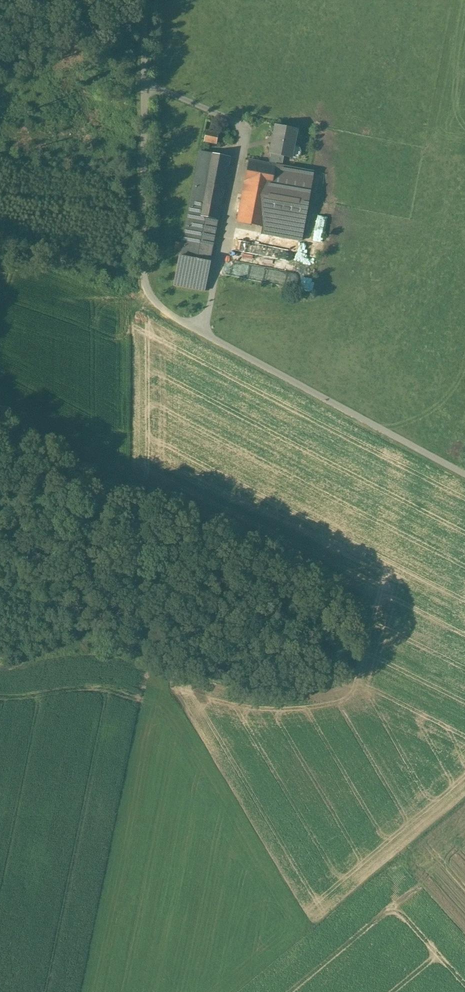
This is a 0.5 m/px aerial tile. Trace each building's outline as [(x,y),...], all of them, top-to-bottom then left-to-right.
[(296,129),(275,125),(270,154),(283,156),(291,158),(291,157),(293,145),(296,129)] [(217,133),(206,131),(204,141),(215,143),(217,133)] [(297,146),(293,145),(291,157),(295,158),(298,157),(300,154),(301,151),(300,148),(297,146)] [(229,157),(199,151),(180,256),(210,261),(229,157)] [(283,156),(270,154),(268,164),(281,166),(283,156)] [(268,164),(249,160),(237,221),(264,227),(267,210),(305,218),(312,172),(281,166),(268,164)] [(305,218),(267,210),(264,227),(262,234),(301,241),(305,218)] [(248,251),(246,261),(283,268),(287,248),(237,238),(235,249),(248,251)] [(210,261),(180,256),(174,286),(204,292),(210,261)]
